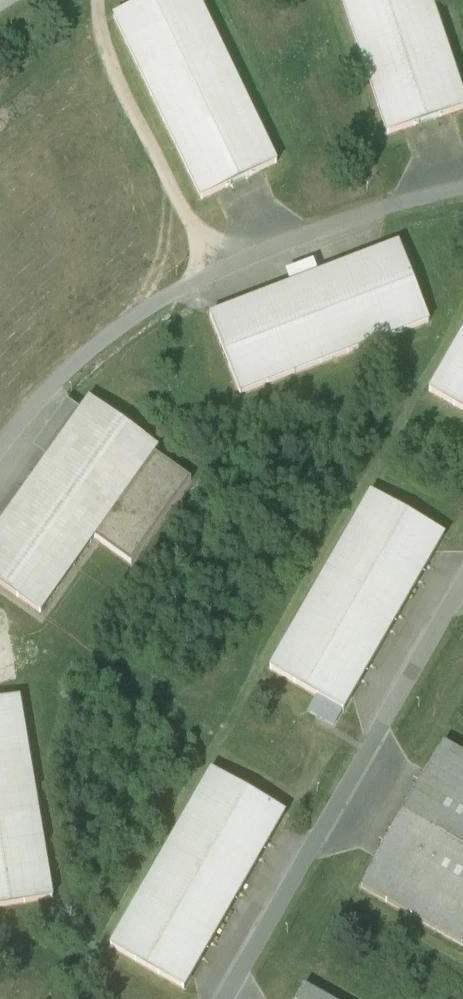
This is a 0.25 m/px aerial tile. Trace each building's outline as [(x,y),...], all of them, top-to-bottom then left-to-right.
[(197,0),(153,0),(114,19),(201,200),(276,164),(197,0)] [(388,135),(462,110),(462,100),(429,0),(342,0),(388,135)] [(398,246),(210,318),(240,395),(428,323),(398,246)] [(430,392),(462,411),(462,334),(430,392)] [(0,527),(0,585),(40,613),(93,538),(131,564),(190,481),(153,455),(157,449),(89,401),(0,527)] [(371,495),(270,670),(343,711),(443,537),(371,495)] [(0,702),(0,907),(52,898),(19,699),(0,702)] [(443,745),(361,888),(462,947),(462,756),(443,745)] [(211,773),(111,948),(184,989),(284,815),(211,773)] [(303,988),(297,998),(323,998),(303,988)]
